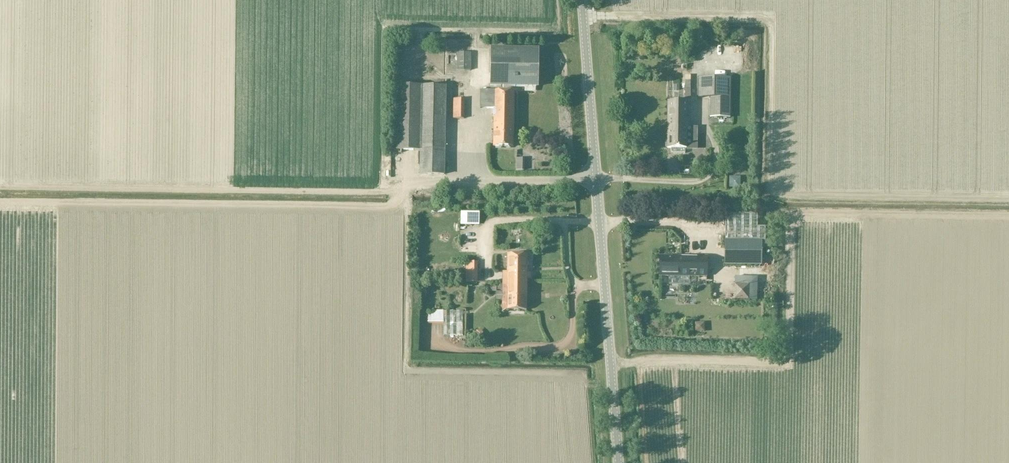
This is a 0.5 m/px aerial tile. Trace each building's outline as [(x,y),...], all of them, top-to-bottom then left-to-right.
[(490,49),(490,87),(535,87),(536,50),(490,49)] [(471,71),(471,53),(456,53),(456,71),(471,71)] [(710,98),(710,118),(729,119),(729,78),(698,78),(698,98),(710,98)] [(444,175),(445,87),(397,86),(396,150),(420,151),(419,174),(444,175)] [(493,147),(513,147),(514,91),(480,91),(479,109),(493,109),(493,147)] [(463,119),(464,99),(453,99),(453,119),(463,119)] [(667,149),(687,149),(687,128),(688,128),(688,120),(687,120),(687,102),(667,101),(667,141),(665,141),(665,147),(667,148),(667,149)] [(731,132),(731,193),(740,193),(741,184),(745,184),(745,132),(731,132)] [(418,169),(419,159),(411,159),(410,168),(418,169)] [(725,214),(724,266),(761,266),(761,241),(765,241),(765,228),(757,228),(757,215),(725,214)] [(519,281),(527,281),(527,255),(507,254),(507,286),(519,286),(519,281)] [(659,257),(659,276),(706,277),(706,257),(688,257),(659,257)] [(477,282),(477,263),(466,263),(466,282),(477,282)] [(756,301),(757,286),(748,286),(749,277),(734,277),(734,300),(756,301)] [(519,286),(507,286),(506,310),(526,310),(527,281),(519,281),(519,286)] [(427,314),(428,328),(444,328),(443,314),(427,314)]
